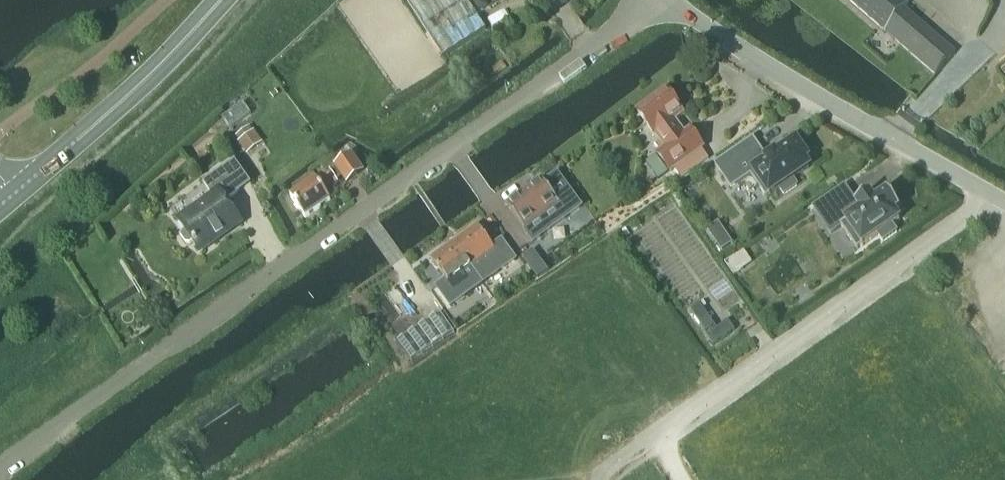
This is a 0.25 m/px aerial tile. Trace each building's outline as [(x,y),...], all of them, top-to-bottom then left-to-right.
[(442,57),(485,29),(467,0),(405,0),(442,57)] [(471,2),(477,12),(488,5),(485,0),(474,0),(471,2)] [(936,75),(955,52),(903,8),(908,2),(905,0),(847,0),(936,75)] [(666,89),(638,111),(665,147),(656,153),(656,154),(647,161),(659,177),(668,170),(669,172),(674,168),(676,171),(681,178),(709,158),(703,151),(701,148),(704,146),(690,128),(685,132),(675,119),(684,112),(666,89)] [(253,130),(238,141),(247,153),(262,141),(253,130)] [(752,137),(714,164),(731,187),(741,181),(751,174),(766,196),(779,187),(784,194),(797,185),(793,178),(809,167),(805,161),(808,158),(796,141),(776,155),(775,153),(767,159),(760,149),(752,137)] [(350,149),(334,160),(345,176),(361,165),(350,149)] [(190,244),(193,241),(200,251),(241,223),(226,201),(240,191),(224,168),(203,182),(213,195),(178,219),(185,230),(182,232),(181,236),(186,243),(190,244)] [(316,180),(291,198),(305,217),(330,199),(324,191),(336,182),(328,170),(315,179),(316,180)] [(506,202),(505,203),(533,242),(581,206),(557,172),(544,182),(541,177),(539,178),(540,179),(507,204),(506,202)] [(823,200),(813,206),(831,233),(842,226),(857,249),(878,235),(883,242),(897,232),(892,225),(900,219),(895,211),(900,208),(888,191),(875,200),(870,193),(856,203),(856,204),(836,218),(823,200)] [(476,226),(454,242),(482,282),(483,281),(483,282),(516,259),(502,240),(492,247),(476,226)] [(725,234),(715,241),(721,250),(731,243),(725,234)] [(454,242),(431,258),(433,261),(432,264),(436,268),(438,269),(446,279),(443,281),(436,286),(450,306),(483,283),(482,282),(454,242)] [(532,248),(521,257),(527,264),(538,256),(532,248)] [(725,263),(733,275),(743,268),(735,256),(725,263)] [(689,309),(705,331),(709,328),(712,331),(706,335),(713,344),(734,329),(728,320),(717,328),(698,302),(689,309)] [(439,313),(397,342),(411,362),(453,333),(439,313)]
